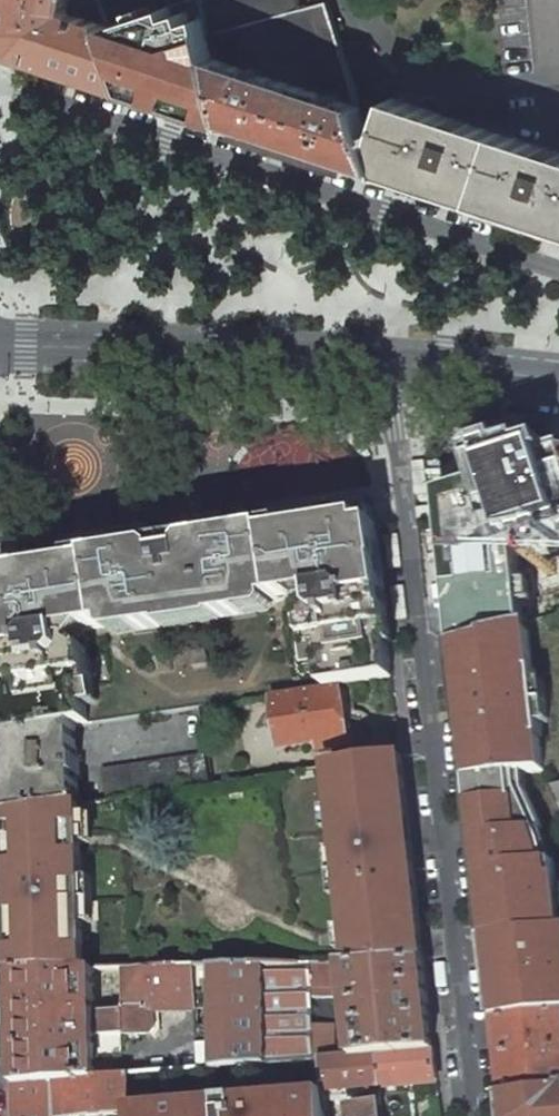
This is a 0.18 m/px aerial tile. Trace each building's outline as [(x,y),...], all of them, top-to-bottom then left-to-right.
[(5,27),(19,51),(72,69),(129,88),(101,0),(10,0),(5,27)] [(129,88),(230,121),(214,55),(201,1),(201,0),(101,0),(129,88)] [(201,1),(214,55),(362,104),(329,0),(328,0),(314,4),(313,0),(205,0),(201,1)] [(362,104),(214,55),(230,121),(385,172),(376,142),(365,105),(362,104)] [(391,98),(376,142),(385,172),(389,173),(389,171),(388,171),(385,163),(558,220),(558,153),(391,98)] [(504,447),(511,499),(558,499),(558,463),(557,452),(504,447)] [(526,625),(535,622),(511,532),(501,499),(459,510),(477,580),(502,573),(505,585),(515,583),(516,589),(477,600),(471,581),(448,586),(454,645),(526,625)] [(511,532),(535,622),(558,615),(558,517),(511,532)] [(16,581),(2,584),(7,735),(77,725),(90,723),(85,688),(94,687),(86,631),(139,623),(139,627),(194,619),(249,609),(248,606),(302,598),(309,653),(319,650),(325,687),(351,683),(393,677),(376,526),(367,527),(366,520),(16,575),(16,581)] [(454,645),(488,938),(558,930),(558,896),(556,866),(554,856),(552,848),(550,842),(547,834),(527,792),(525,773),(544,771),(541,739),(544,738),(536,671),(533,671),(529,631),(526,631),(526,625),(454,645)] [(203,640),(192,642),(193,664),(209,661),(203,640)] [(325,687),(274,696),(276,712),(271,714),(273,727),(278,727),(282,746),(317,742),(319,749),(358,742),(364,740),(367,736),(368,732),(357,718),(351,683),(325,687)] [(7,735),(9,814),(78,803),(78,776),(79,775),(79,759),(77,759),(77,725),(7,735)] [(205,752),(101,769),(105,798),(210,782),(205,752)] [(422,959),(399,755),(330,766),(352,961),(422,959)] [(550,786),(558,806),(558,784),(550,786)] [(9,814),(11,972),(84,969),(78,803),(9,814)] [(497,1019),(558,1012),(558,930),(488,938),(497,1019)] [(434,1047),(422,959),(352,961),(344,962),(353,1055),(376,1053),(434,1047)] [(333,997),(332,962),(263,964),(266,1063),(322,1058),(336,1057),(335,1024),(314,1024),(313,997),(333,997)] [(266,1063),(263,964),(84,969),(11,972),(16,1084),(68,1079),(96,1077),(95,1032),(103,1032),(102,1039),(126,1039),(125,1034),(149,1034),(155,1027),(154,1008),(196,1006),(197,1032),(196,1032),(196,1052),(198,1052),(198,1068),(266,1063)] [(505,1096),(558,1089),(558,1012),(497,1019),(505,1096)] [(376,1053),(380,1090),(382,1107),(383,1115),(415,1115),(413,1101),(416,1101),(414,1082),(437,1079),(434,1047),(376,1053)] [(336,1057),(322,1058),(325,1092),(326,1101),(380,1090),(376,1053),(353,1055),(336,1057)] [(130,1112),(126,1074),(96,1077),(68,1079),(70,1115),(86,1115),(130,1112)] [(17,1115),(70,1115),(68,1079),(16,1084),(17,1115)] [(505,1096),(508,1115),(558,1115),(558,1089),(505,1096)] [(131,1115),(328,1115),(326,1101),(325,1092),(237,1100),(237,1097),(219,1098),(219,1101),(188,1104),(187,1109),(164,1111),(164,1106),(130,1109),(131,1115)] [(351,1110),(351,1115),(383,1115),(382,1107),(351,1110)]
